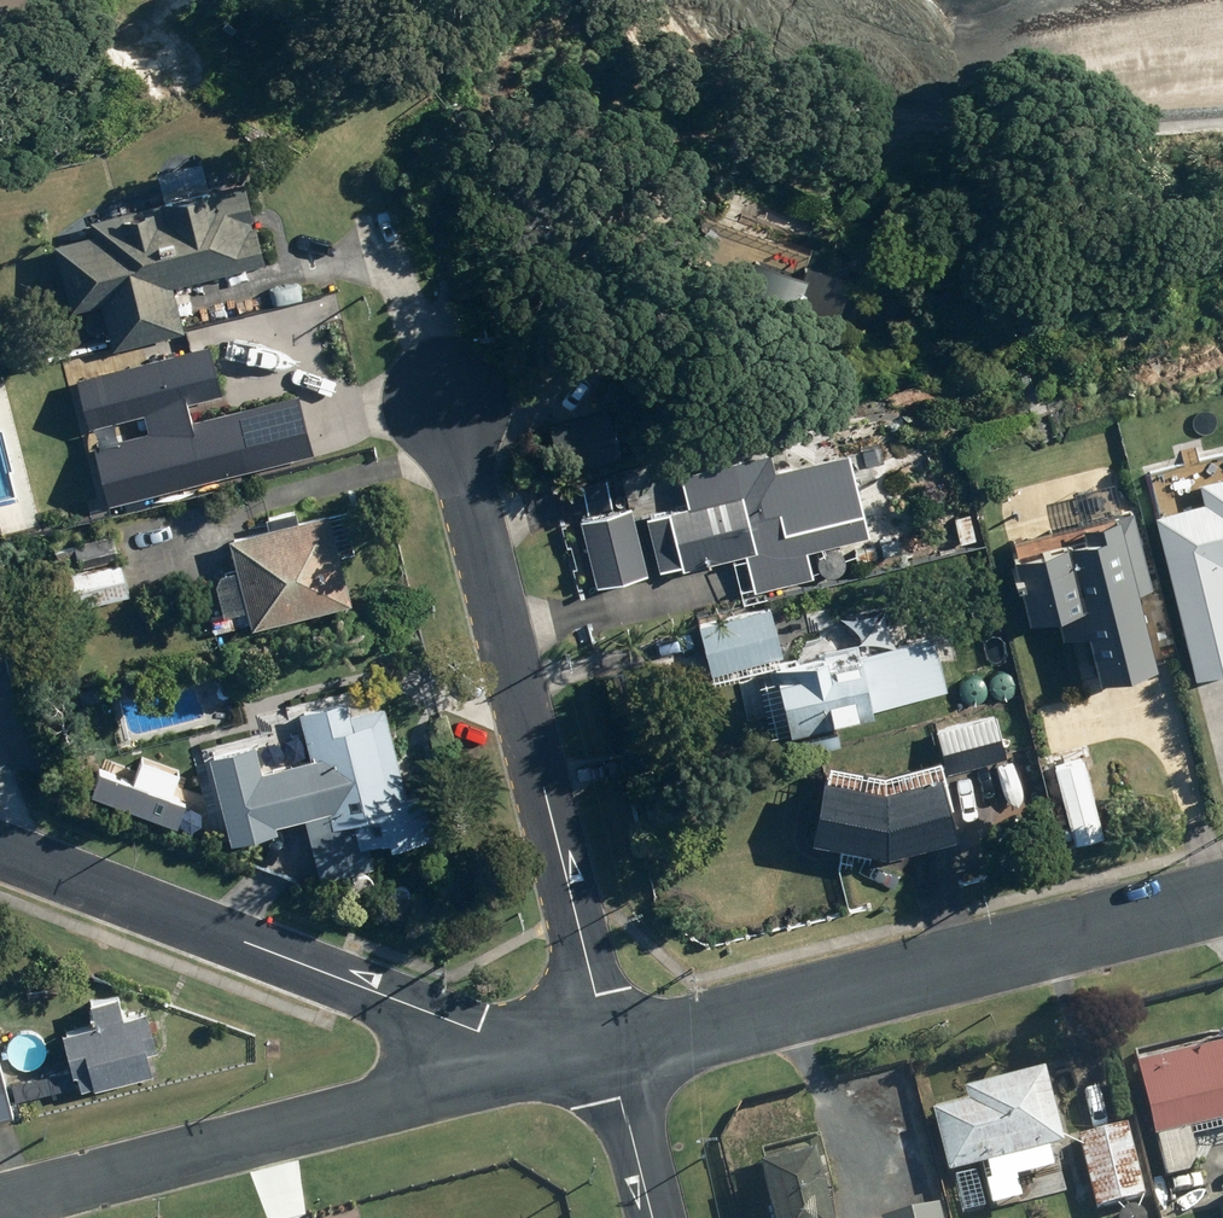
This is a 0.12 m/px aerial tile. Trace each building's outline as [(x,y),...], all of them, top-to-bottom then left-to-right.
[(56,243),(72,310),(103,302),(113,348),(186,331),(175,283),(266,261),(247,180),(215,189),(213,185),(162,197),(164,202),(92,218),(95,233),(56,243)] [(827,346),(847,291),(831,285),(836,271),(809,261),(805,273),(756,255),(735,312),(827,346)] [(97,435),(111,496),(312,449),(298,390),(197,413),(192,395),(227,387),(216,340),(78,371),(88,417),(145,404),(150,423),(97,435)] [(609,409),(551,426),(564,474),(623,457),(609,409)] [(758,591),(815,576),(808,551),(872,535),(851,451),(777,470),(773,451),(682,474),(690,505),(648,516),(662,569),(684,563),(686,569),(748,552),(758,591)] [(583,485),(589,512),(614,507),(609,479),(583,485)] [(1199,679),(1222,673),(1222,479),(1204,484),(1209,504),(1159,516),(1199,679)] [(582,520),(598,586),(649,574),(632,507),(582,520)] [(269,531),(231,541),(239,572),(227,576),(236,612),(212,617),(216,633),(252,623),(254,628),(353,602),(331,515),(295,524),(292,514),(265,520),(269,531)] [(1099,689),(1154,676),(1119,525),(1082,534),(1086,549),(1016,565),(1030,630),(1061,622),(1065,643),(1087,638),(1099,689)] [(63,572),(119,559),(114,537),(57,550),(63,572)] [(899,539),(884,543),(887,556),(903,552),(899,539)] [(122,562),(68,575),(76,609),(130,596),(122,562)] [(774,608),(700,625),(711,674),(785,657),(774,608)] [(794,735),(876,715),(874,706),(947,689),(945,677),(961,673),(959,661),(942,665),(935,636),(863,653),(860,641),(827,649),(829,655),(773,668),(777,682),(782,681),(794,735)] [(352,713),(349,701),(300,712),(312,760),(268,770),(263,747),(204,761),(226,856),(280,843),(276,828),(305,822),(320,884),(377,870),(371,843),(394,837),(396,845),(434,836),(425,797),(410,800),(387,705),(352,713)] [(998,715),(938,731),(949,775),(1010,759),(998,715)] [(1106,837),(1086,757),(1057,764),(1077,844),(1106,837)] [(425,770),(418,769),(412,773),(411,780),(416,787),(423,788),(429,783),(429,776),(425,770)] [(891,854),(960,835),(943,772),(883,788),(828,778),(816,839),(891,854)] [(127,1016),(121,994),(91,1002),(98,1024),(63,1034),(73,1068),(14,1085),(18,1100),(60,1088),(61,1091),(81,1085),(83,1089),(96,1086),(96,1088),(153,1072),(147,1054),(159,1050),(147,1010),(127,1016)] [(1222,1130),(1222,1053),(1137,1073),(1154,1146),(1222,1130)] [(0,1063),(0,1119),(14,1115),(0,1063)] [(933,1119),(948,1181),(992,1170),(1002,1210),(1023,1205),(1017,1183),(1053,1174),(1049,1155),(1063,1152),(1045,1076),(965,1095),(969,1111),(933,1119)] [(1078,1141),(1096,1214),(1145,1202),(1128,1129),(1078,1141)] [(769,1217),(828,1217),(815,1164),(760,1177),(769,1217)]
